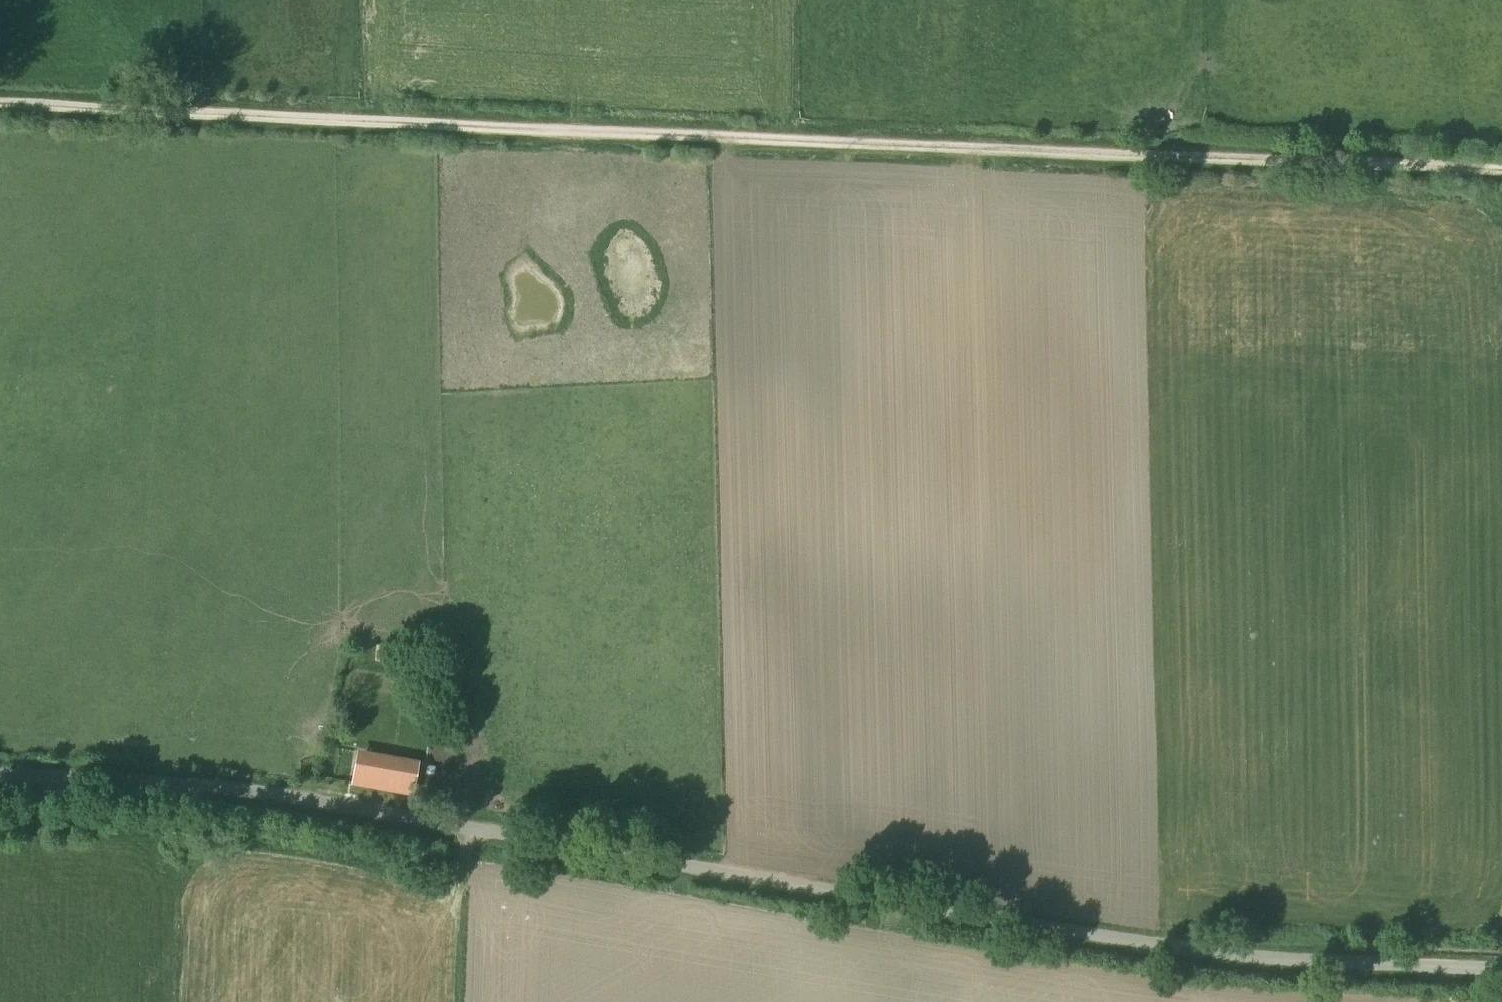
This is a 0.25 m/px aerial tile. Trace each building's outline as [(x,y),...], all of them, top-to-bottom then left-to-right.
[(356,762),(416,773),(418,760),(358,749),(356,762)] [(416,773),(356,762),(353,782),(412,793),(416,773)]
